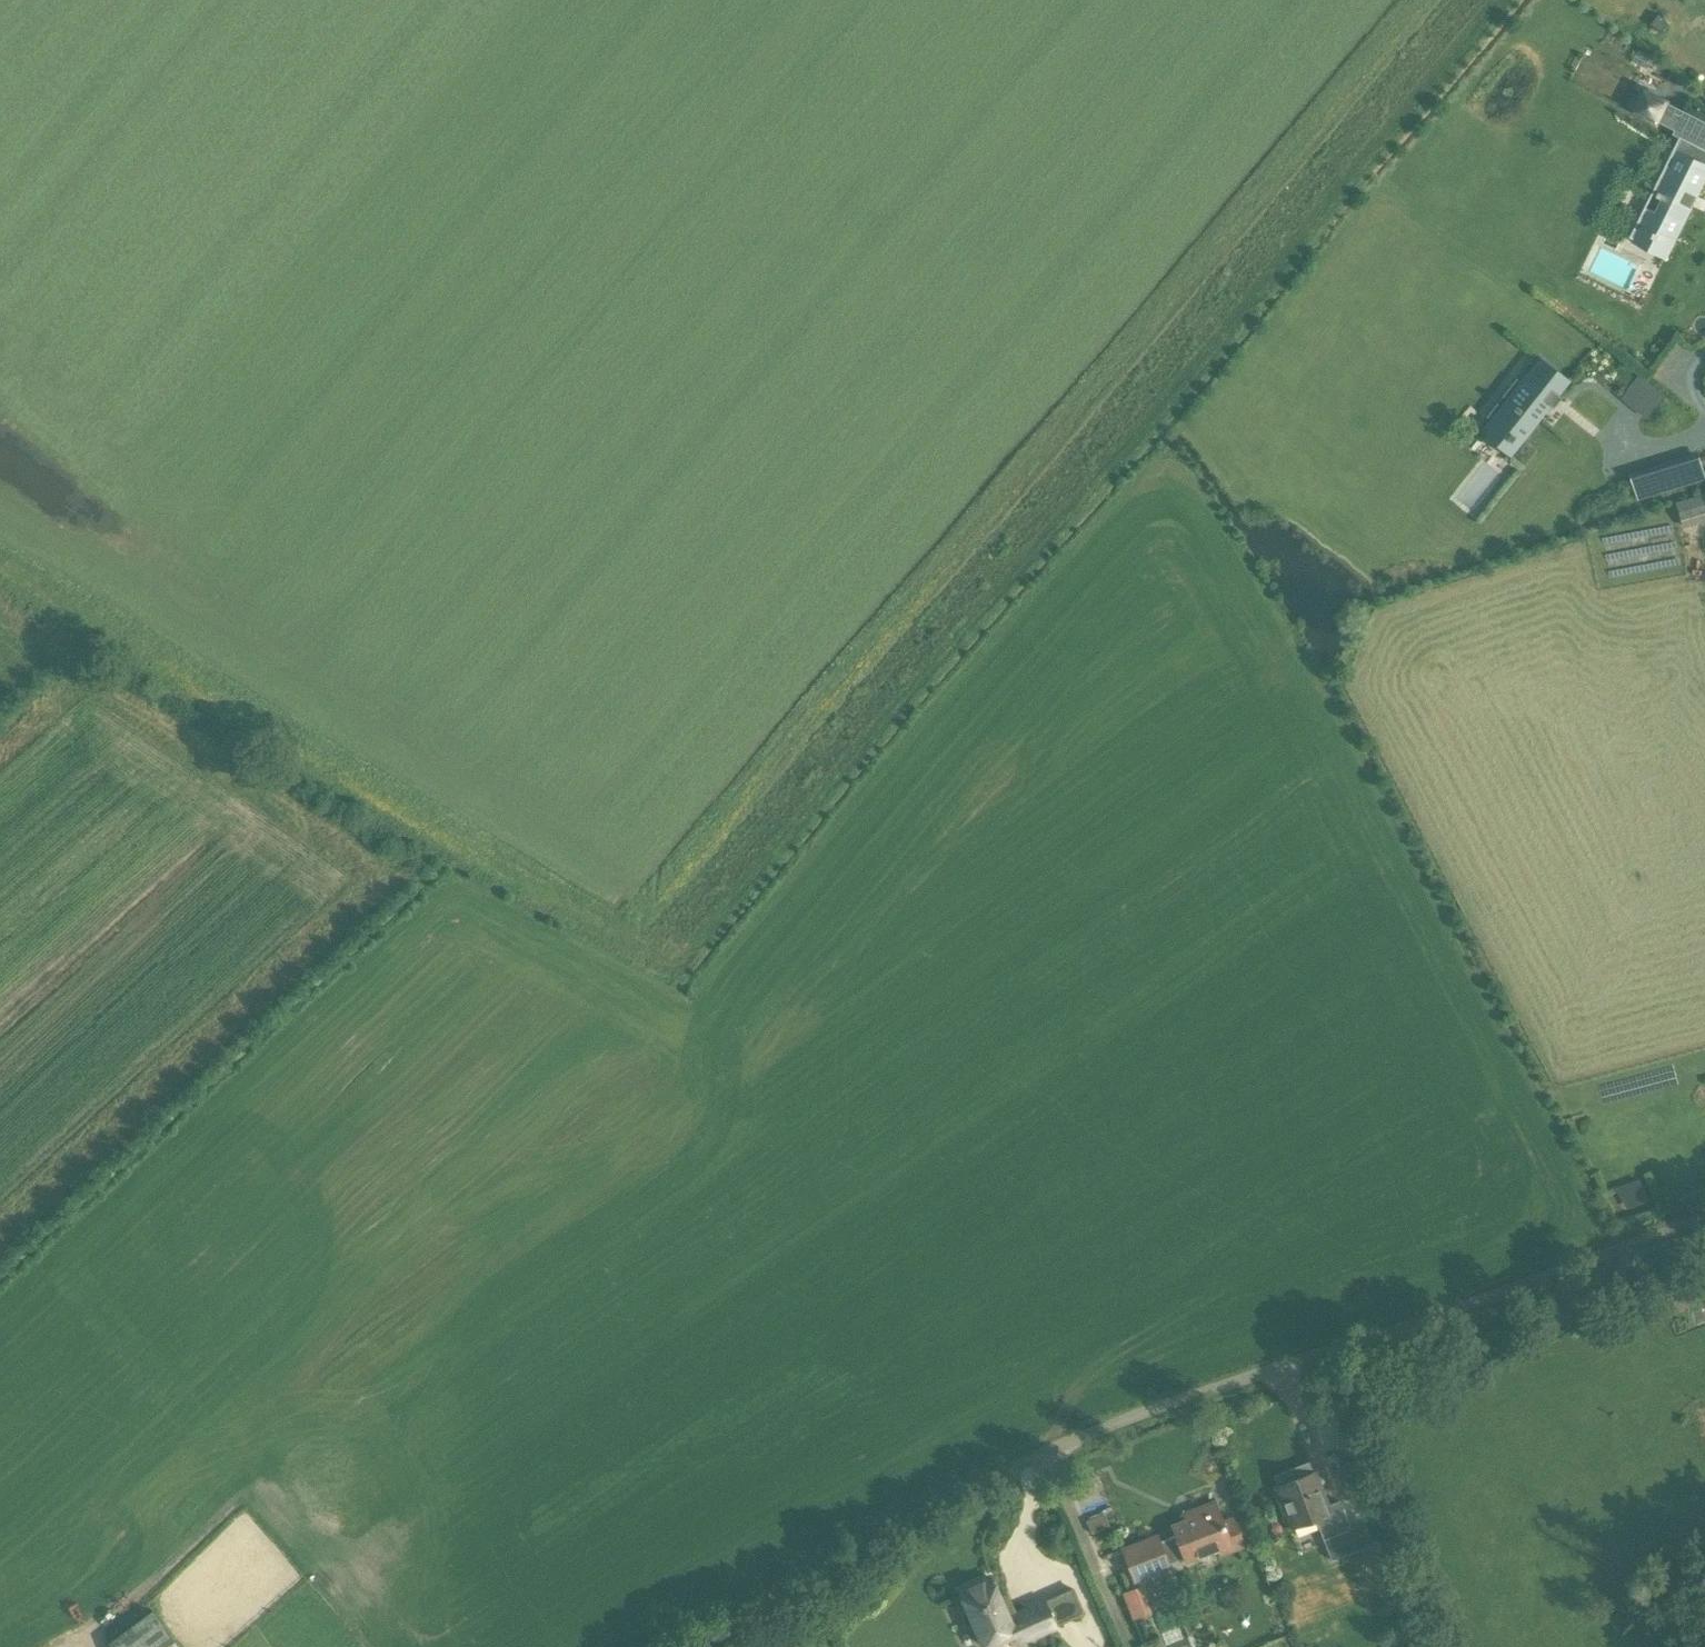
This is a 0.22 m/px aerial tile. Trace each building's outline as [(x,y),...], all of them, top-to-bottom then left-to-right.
[(1660,33),(1668,23),(1658,14),(1649,25),(1660,33)] [(1643,86),(1631,112),(1655,124),(1668,99),(1643,86)] [(1667,102),(1658,120),(1675,128),(1684,110),(1667,102)] [(1697,194),(1704,178),(1704,165),(1704,164),(1704,148),(1685,138),(1678,152),(1674,150),(1652,193),(1665,199),(1658,212),(1646,207),(1637,225),(1654,234),(1653,236),(1658,238),(1659,236),(1672,243),(1673,242),(1691,206),(1692,207),(1693,206),(1692,205),(1696,195),(1698,196),(1698,195),(1697,194)] [(1574,381),(1545,358),(1527,380),(1523,377),(1494,413),(1498,417),(1496,419),(1526,443),(1557,403),(1559,405),(1567,395),(1564,394),(1574,381)] [(1685,456),(1646,468),(1654,494),(1694,482),(1685,456)] [(1455,497),(1475,513),(1505,476),(1485,460),(1455,497)] [(1704,522),(1704,493),(1677,501),(1685,527),(1704,522)] [(1646,1197),(1639,1178),(1617,1186),(1626,1204),(1646,1197)] [(1363,1524),(1351,1529),(1341,1499),(1327,1504),(1315,1471),(1314,1472),(1310,1461),(1275,1474),(1279,1484),(1278,1485),(1293,1526),(1316,1518),(1331,1559),(1370,1544),(1363,1524)] [(1158,1535),(1123,1548),(1135,1580),(1169,1567),(1165,1556),(1181,1549),(1186,1560),(1218,1548),(1221,1554),(1244,1545),(1242,1540),(1251,1537),(1243,1515),(1234,1519),(1233,1516),(1223,1520),(1215,1500),(1192,1508),(1193,1510),(1191,1511),(1189,1518),(1172,1525),(1176,1535),(1160,1541),(1158,1535)] [(989,1577),(959,1591),(983,1646),(1010,1635),(1014,1644),(1053,1627),(1042,1603),(1007,1618),(989,1577)] [(152,1609),(108,1642),(112,1646),(180,1646),(152,1609)]
